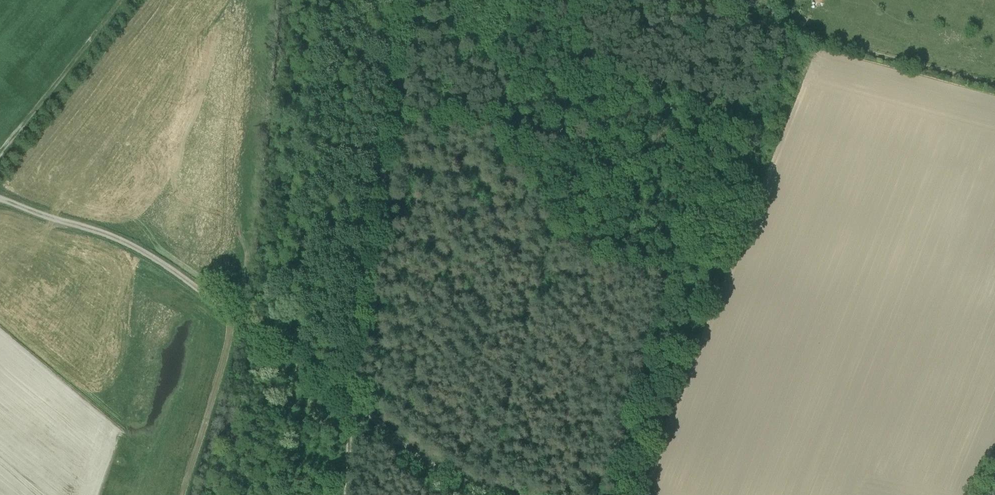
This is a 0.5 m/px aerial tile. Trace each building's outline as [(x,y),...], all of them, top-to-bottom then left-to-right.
[(725,12),(733,13),(737,0),(727,0),(725,12)]
